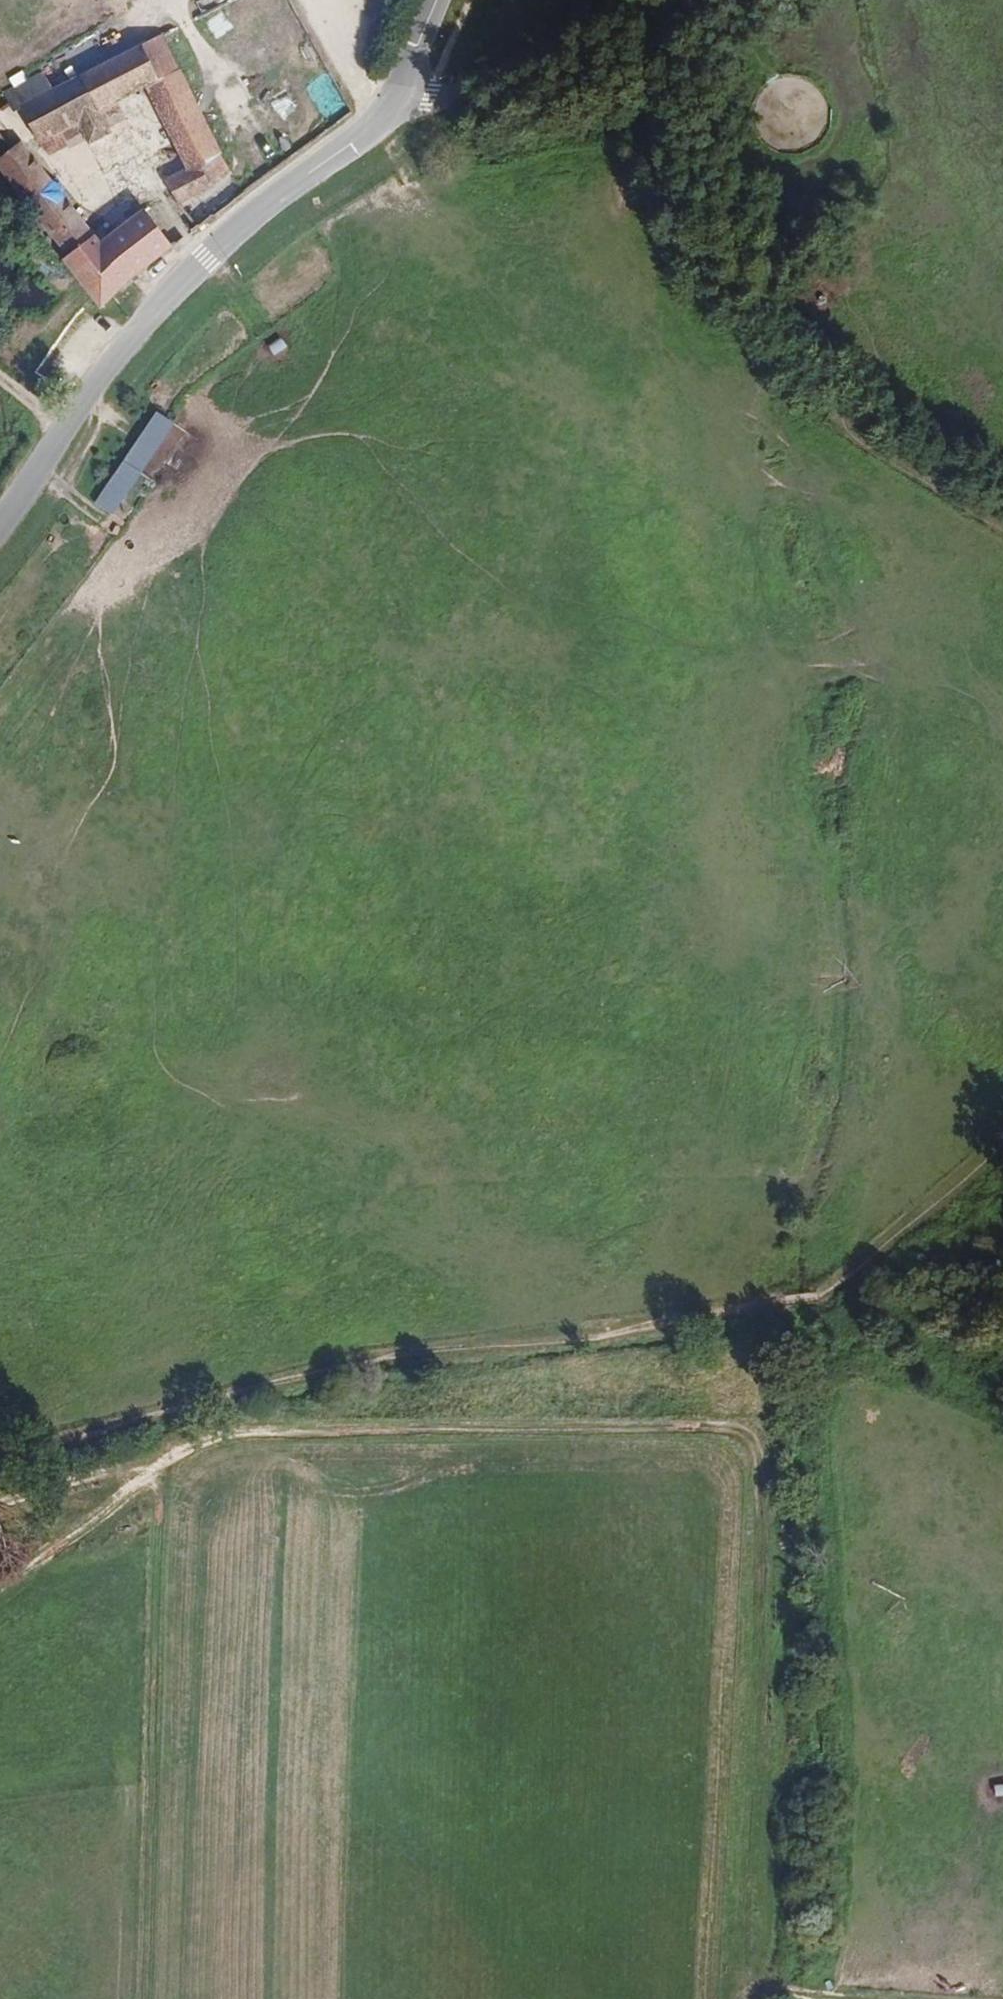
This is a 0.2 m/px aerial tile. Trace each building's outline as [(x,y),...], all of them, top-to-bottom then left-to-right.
[(181,70),(163,36),(55,92),(44,71),(11,89),(17,101),(46,156),(84,136),(88,144),(111,132),(108,127),(124,119),(116,104),(145,89),(181,70)] [(145,89),(186,168),(219,151),(222,149),(181,70),(145,89)] [(98,306),(173,246),(143,208),(102,241),(22,140),(9,150),(0,157),(0,171),(68,256),(62,261),(98,306)] [(207,187),(232,175),(219,151),(186,168),(166,179),(180,205),(209,190),(207,187)] [(157,412),(95,504),(113,516),(175,424),(157,412)]
